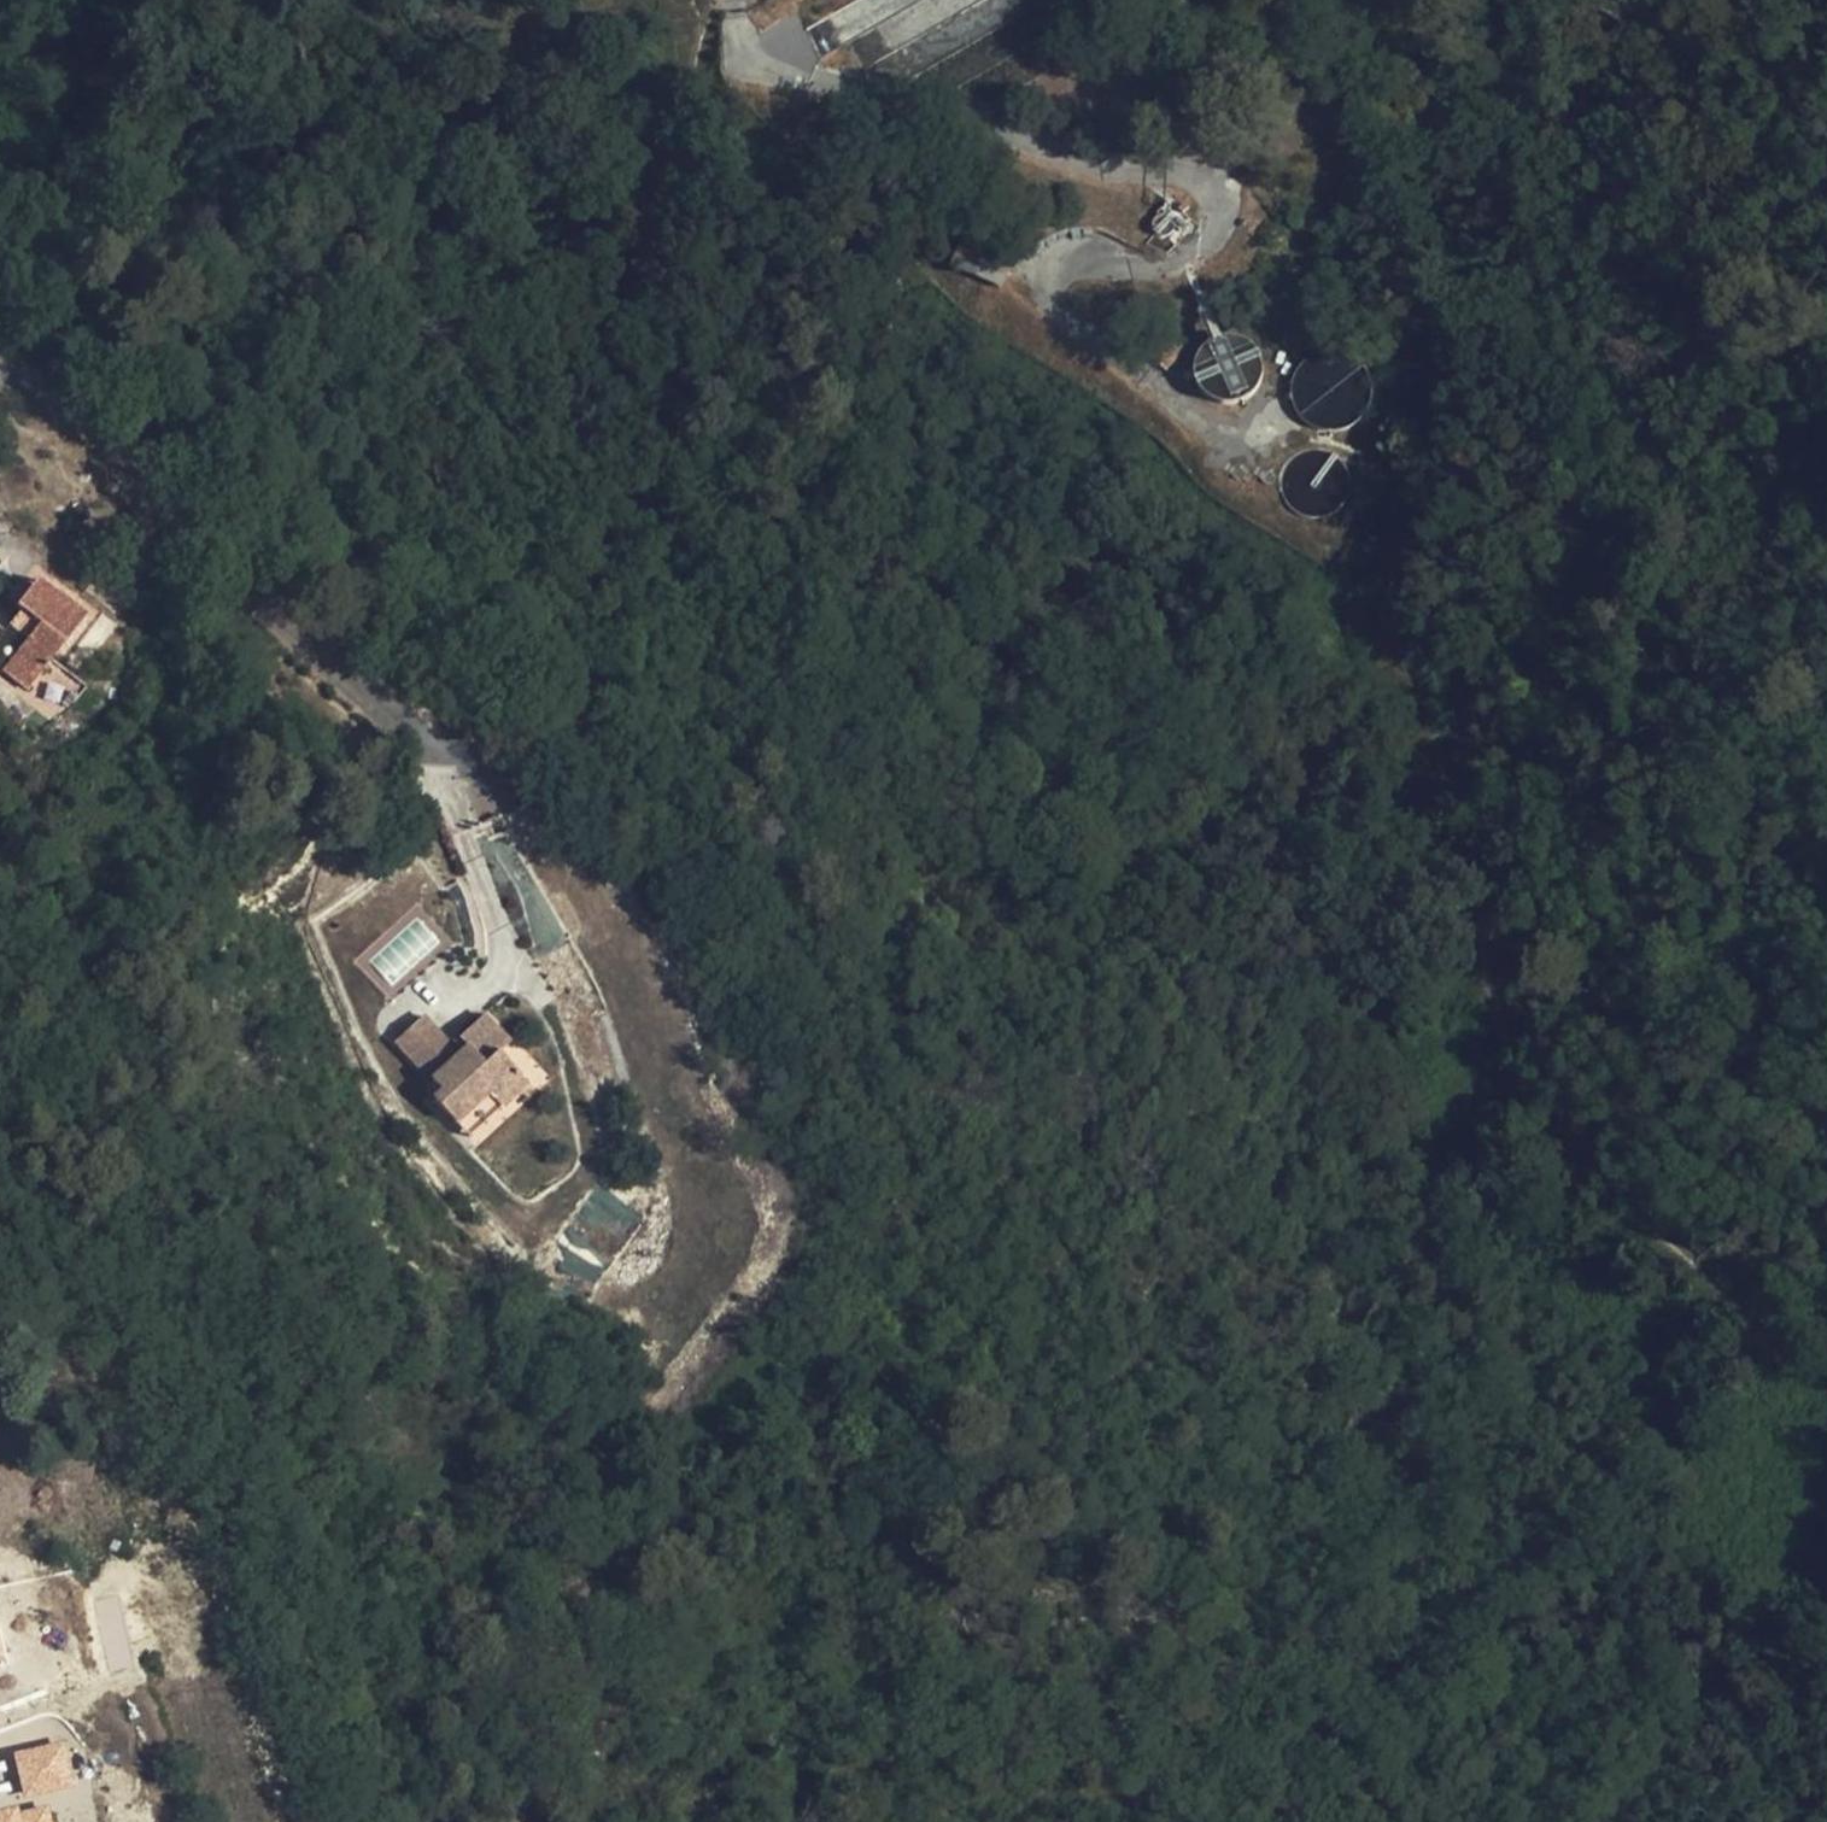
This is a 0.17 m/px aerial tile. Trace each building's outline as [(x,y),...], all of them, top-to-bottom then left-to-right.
[(1089,13),(1102,0),(1079,0),(1089,13)] [(17,607),(21,611),(39,624),(4,670),(29,690),(86,618),(37,581),(26,596),(17,607)] [(17,607),(26,596),(17,588),(8,600),(17,607)] [(0,702),(0,717),(5,721),(12,712),(0,702)] [(12,712),(5,721),(19,732),(26,724),(12,712)] [(438,1095),(430,1103),(452,1127),(485,1096),(498,1110),(523,1087),(494,1057),(503,1047),(478,1020),(454,1043),(463,1052),(454,1060),(445,1050),(418,1021),(392,1046),(438,1095)] [(463,1052),(454,1043),(445,1050),(454,1060),(463,1052)] [(485,1096),(452,1127),(466,1141),(498,1110),(485,1096)] [(21,1794),(74,1786),(67,1740),(14,1748),(21,1794)] [(0,1807),(0,1821),(53,1821),(46,1796),(0,1807)]
